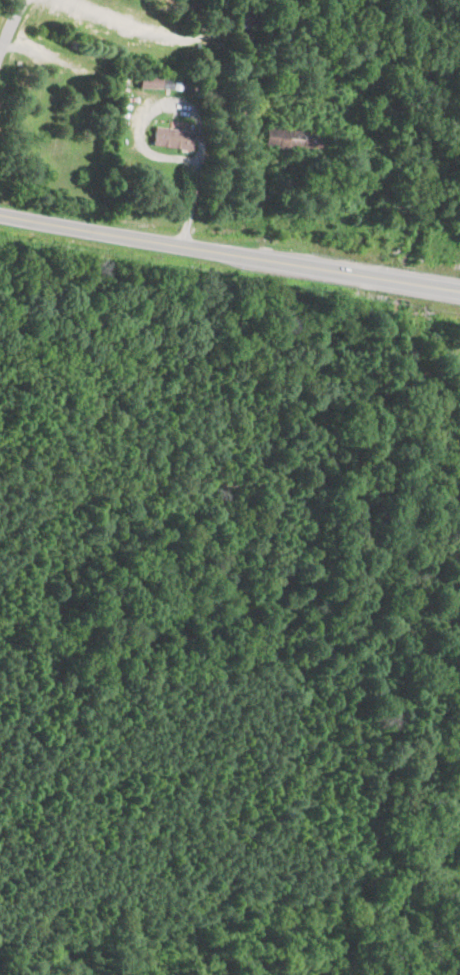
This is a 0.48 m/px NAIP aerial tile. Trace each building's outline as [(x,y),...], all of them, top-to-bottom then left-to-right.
[(157,76),(139,76),(139,86),(157,86),(157,76)] [(192,130),(153,126),(151,145),(190,149),(192,130)] [(318,131),(263,127),(262,148),(317,151),(318,131)]
